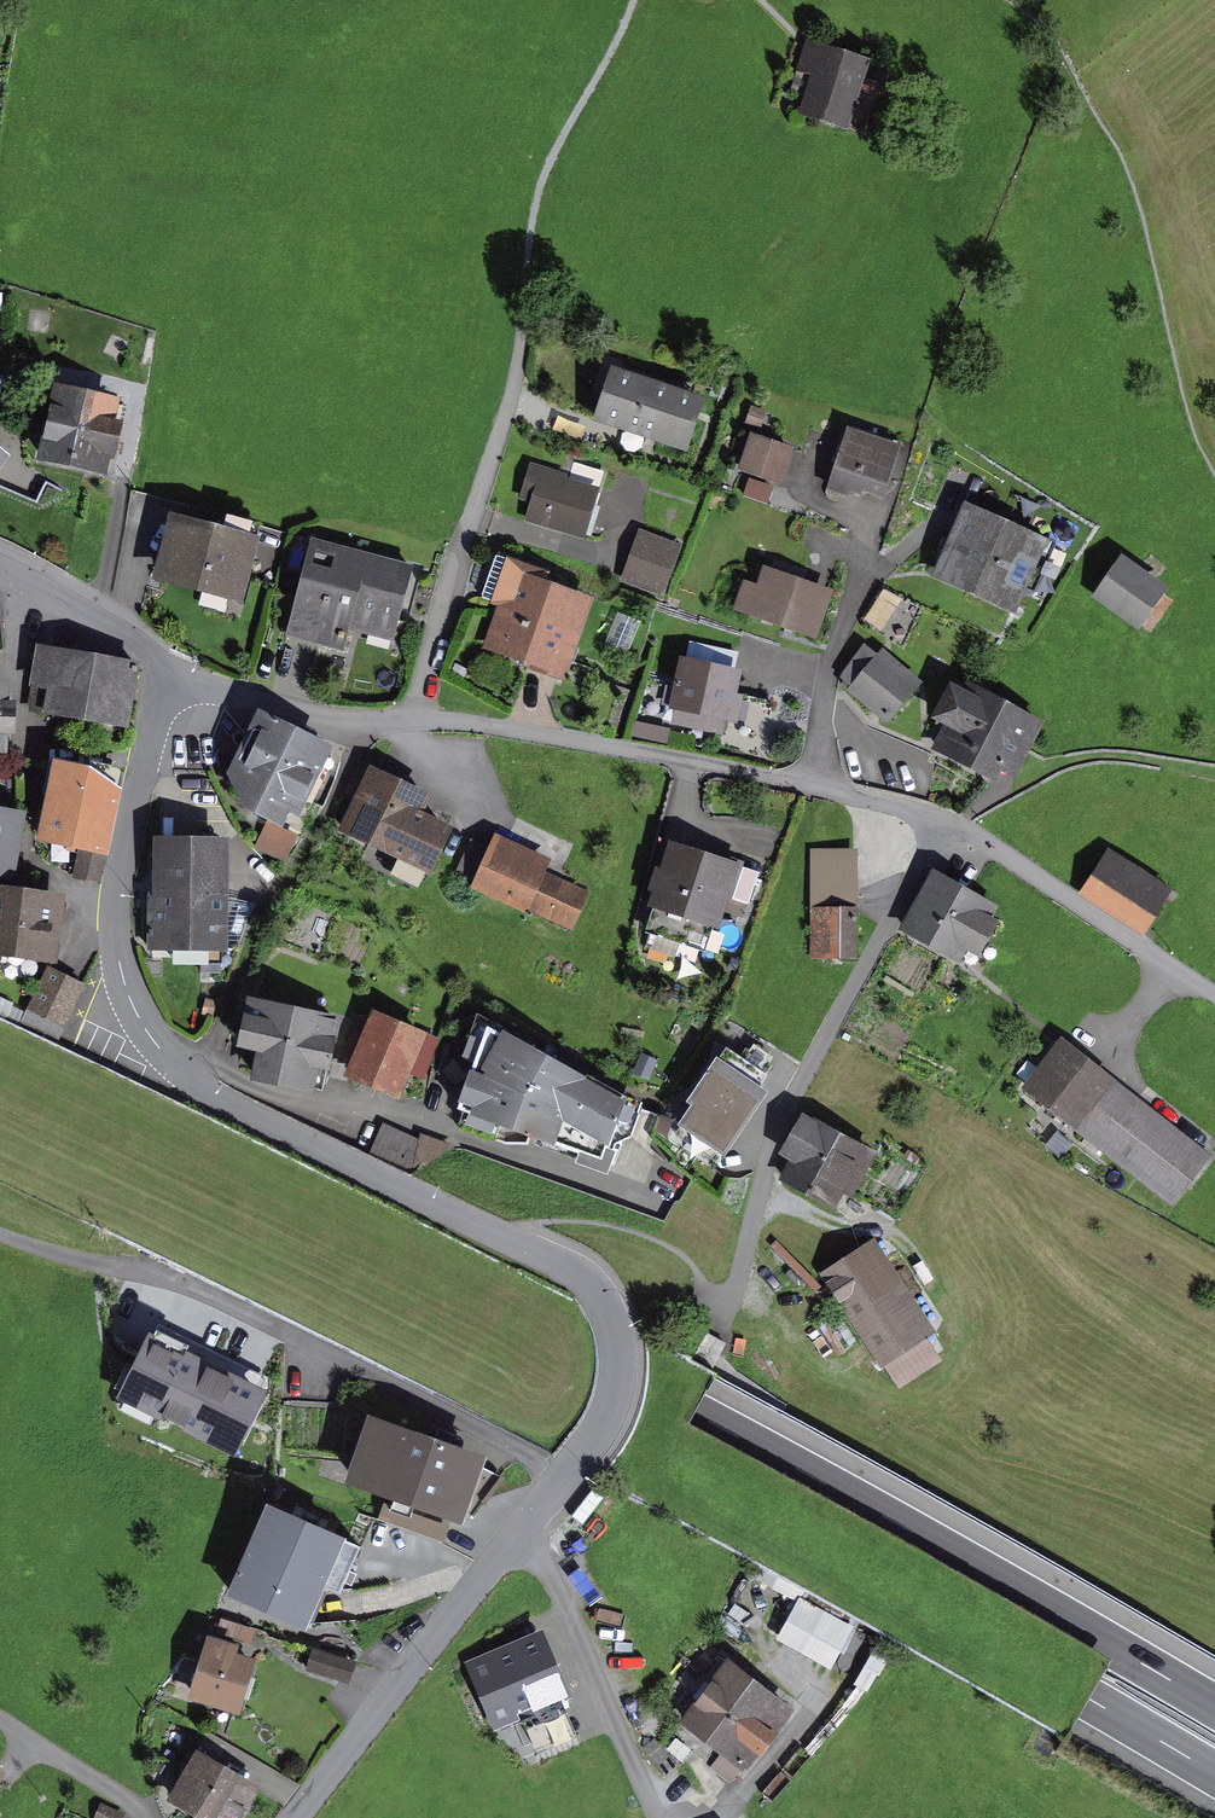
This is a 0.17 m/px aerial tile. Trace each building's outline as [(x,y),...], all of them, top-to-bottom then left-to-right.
[(807,45),(789,106),(849,123),(867,62),(807,45)] [(707,406),(611,374),(592,429),(689,461),(707,406)] [(130,400),(52,385),(33,460),(114,478),(130,400)] [(847,413),(825,471),(875,490),(898,432),(847,413)] [(752,436),(742,471),(779,482),(789,447),(752,436)] [(14,453),(0,442),(0,471),(14,453)] [(539,452),(522,500),(580,520),(597,473),(539,452)] [(267,522),(179,499),(162,566),(249,588),(267,522)] [(967,509),(937,576),(1016,612),(1046,545),(967,509)] [(318,526),(289,620),(340,635),(348,610),(389,623),(410,555),(318,526)] [(682,541),(642,526),(623,577),(663,592),(682,541)] [(509,549),(479,628),(563,659),(592,580),(509,549)] [(1126,565),(1099,603),(1141,633),(1168,596),(1126,565)] [(761,568),(741,621),(807,645),(827,592),(761,568)] [(127,728),(136,653),(43,642),(35,717),(127,728)] [(853,688),(850,691),(887,723),(919,686),(881,654),(877,656),(865,646),(840,676),(853,688)] [(684,660),(672,709),(731,723),(742,674),(684,660)] [(0,677),(0,751),(10,752),(13,678),(0,677)] [(944,727),(932,753),(996,785),(1000,776),(1015,783),(1045,723),(971,686),(966,696),(948,687),(931,721),(944,727)] [(254,710),(225,772),(250,810),(292,831),(335,752),(254,710)] [(117,765),(54,752),(36,838),(76,846),(69,878),(107,886),(125,796),(117,765)] [(427,786),(370,761),(336,830),(427,869),(451,818),(419,804),(427,786)] [(0,812),(0,874),(13,876),(22,815),(0,812)] [(224,844),(148,842),(144,948),(220,950),(224,844)] [(587,889),(494,845),(476,883),(569,927),(587,889)] [(669,846),(648,911),(719,934),(740,869),(669,846)] [(858,851),(810,852),(811,958),(859,957),(858,851)] [(1156,909),(1097,872),(1084,892),(1143,930),(1156,909)] [(934,875),(904,933),(967,966),(997,908),(934,875)] [(0,890),(0,955),(52,962),(61,898),(0,890)] [(48,971),(28,1015),(59,1029),(79,985),(48,971)] [(258,998),(240,1073),(318,1092),(336,1017),(258,998)] [(372,1012),(345,1073),(397,1095),(424,1034),(372,1012)] [(467,1063),(452,1104),(486,1117),(487,1130),(552,1146),(561,1126),(605,1147),(630,1099),(500,1028),(479,1069),(467,1063)] [(1210,1157),(1065,1040),(1022,1087),(1168,1207),(1210,1157)] [(758,1102),(717,1072),(684,1126),(724,1155),(758,1102)] [(812,1121),(782,1179),(849,1214),(879,1156),(812,1121)] [(418,1176),(428,1146),(383,1131),(373,1161),(418,1176)] [(875,1217),(813,1253),(875,1345),(932,1313),(875,1217)] [(185,1334),(176,1387),(252,1399),(261,1346),(185,1334)] [(374,1415),(354,1472),(458,1509),(478,1451),(374,1415)] [(272,1505),(237,1588),(304,1617),(319,1580),(337,1588),(357,1542),(272,1505)] [(795,1578),(769,1621),(862,1677),(888,1634),(795,1578)] [(212,1627),(191,1681),(237,1699),(258,1645),(212,1627)] [(541,1631),(471,1662),(496,1720),(567,1689),(541,1631)] [(721,1641),(672,1703),(738,1754),(787,1692),(721,1641)] [(176,1793),(222,1817),(235,1817),(254,1783),(199,1752),(176,1793)]
